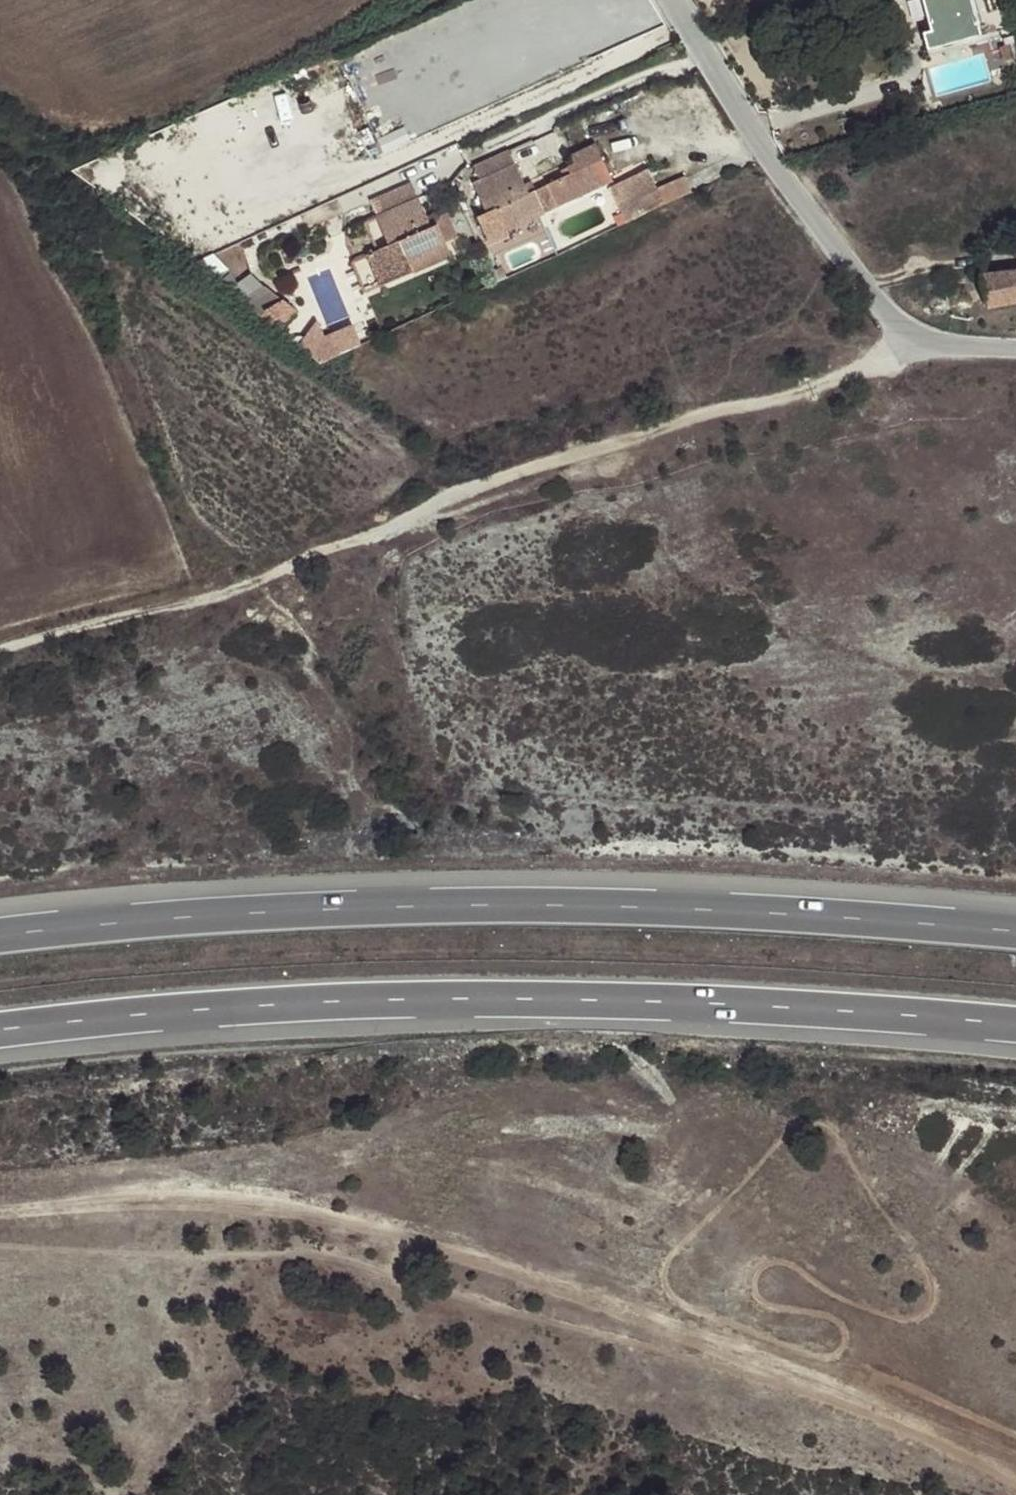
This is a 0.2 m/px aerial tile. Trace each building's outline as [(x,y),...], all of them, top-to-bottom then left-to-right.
[(982,36),(972,0),(922,0),(934,42),(963,34),(965,40),(982,36)] [(1006,62),(1014,60),(1010,45),(1002,48),(1006,62)] [(584,188),(609,177),(595,146),(569,157),(572,163),(563,167),(566,174),(524,193),(505,150),(470,166),(477,182),(470,185),(483,214),(474,218),(485,244),(504,235),(502,230),(516,224),(514,219),(538,208),(541,212),(586,191),(584,188)] [(611,183),(626,219),(663,201),(657,187),(648,167),(611,183)] [(663,201),(690,189),(683,174),(657,187),(663,201)] [(408,185),(367,204),(387,249),(368,258),(382,288),(448,257),(433,223),(427,226),(422,216),(408,185)] [(427,226),(433,223),(428,214),(422,216),(427,226)] [(433,223),(444,247),(453,243),(442,219),(433,223)] [(370,292),(382,288),(368,258),(357,263),(370,292)] [(981,276),(987,307),(1015,303),(1015,271),(981,276)] [(274,323),(291,313),(288,306),(262,286),(244,295),(271,316),(274,323)] [(355,321),(325,332),(321,324),(302,332),(314,362),(364,343),(355,321)]
